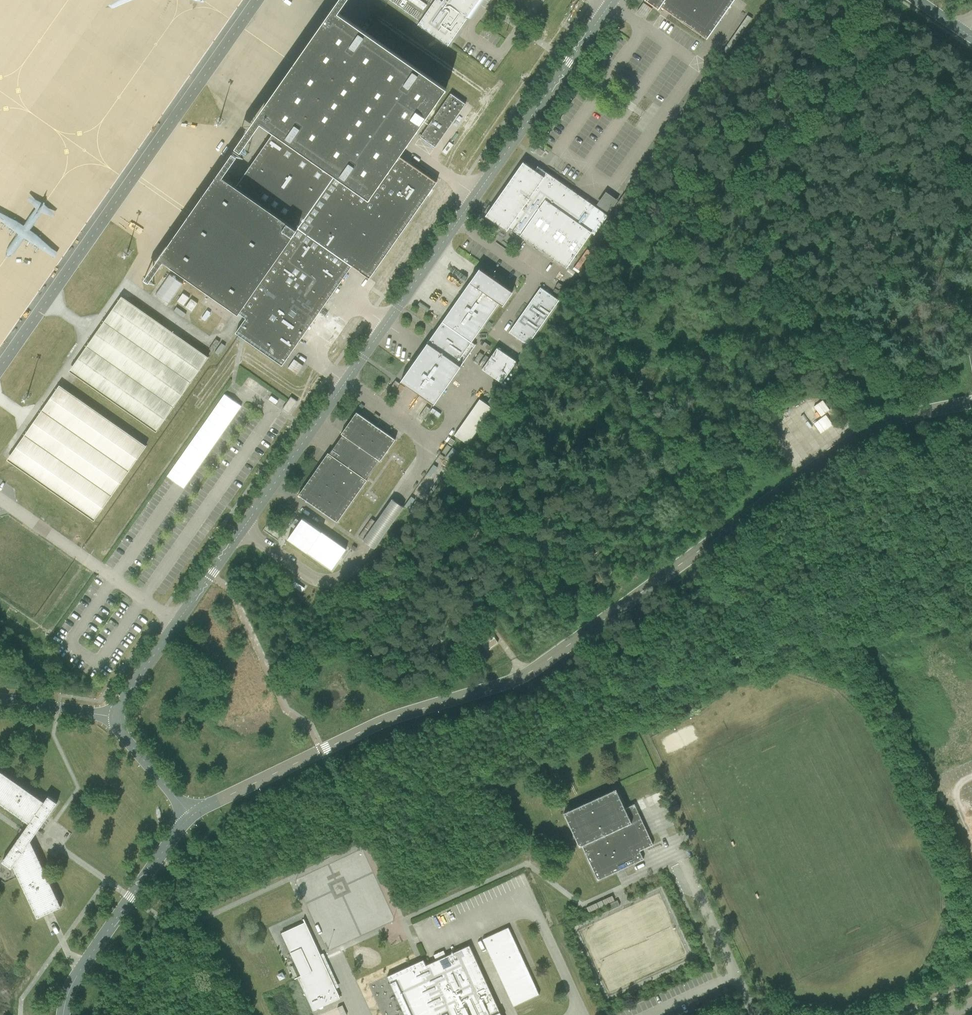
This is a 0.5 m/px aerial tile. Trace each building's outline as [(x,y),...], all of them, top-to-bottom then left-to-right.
[(420,22),(418,25),(448,46),(467,18),(466,17),(455,9),(443,1),(442,0),(390,0),(403,10),(420,22)] [(644,0),(658,10),(660,7),(663,9),(670,14),(702,36),(706,39),(707,39),(732,4),(734,0),(645,0),(644,0)] [(361,29),(337,12),(334,10),(333,11),(333,10),(332,11),(308,46),(295,64),(282,83),(257,118),(258,119),(260,122),(274,132),(369,198),(399,156),(409,142),(409,141),(422,123),(446,89),(366,33),(361,29)] [(747,15),(723,51),(727,54),(752,19),(747,15)] [(451,94),(427,127),(420,137),(435,147),(465,104),(451,94)] [(369,198),(274,132),(236,186),(297,230),(239,314),(244,317),(246,318),(236,333),(239,335),(282,365),(290,354),(291,353),(352,266),(369,278),(427,196),(433,188),(437,183),(406,161),(399,156),(369,198)] [(543,151),(535,145),(532,150),(540,156),(543,151)] [(608,215),(544,171),(538,166),(535,170),(533,169),(523,162),(485,216),(498,225),(500,222),(566,268),(591,233),(594,235),(608,215)] [(161,258),(163,261),(208,292),(236,312),(239,314),(297,230),(236,186),(222,176),(220,175),(219,174),(190,216),(160,258),(161,258)] [(632,192),(628,188),(615,206),(620,209),(632,192)] [(606,189),(597,202),(610,212),(619,198),(606,189)] [(479,269),(427,343),(401,381),(434,404),(476,345),(472,342),(499,303),(503,306),(513,292),(479,269)] [(541,287),(509,332),(528,345),(559,300),(541,287)] [(183,293),(177,301),(184,306),(189,298),(183,293)] [(208,355),(120,294),(93,333),(69,369),(156,429),(208,355)] [(185,307),(192,312),(197,303),(191,299),(185,307)] [(201,319),(205,321),(210,313),(207,310),(201,319)] [(482,369),(502,383),(516,361),(497,348),(482,369)] [(288,368),(297,375),(303,366),(294,359),(288,368)] [(389,389),(394,393),(401,384),(396,380),(389,389)] [(146,444),(58,383),(31,422),(7,458),(15,464),(94,518),(146,444)] [(401,384),(394,393),(399,396),(405,387),(401,384)] [(291,397),(287,403),(282,409),(289,414),(297,401),(291,397)] [(454,435),(467,444),(493,408),(480,399),(454,435)] [(356,412),(342,433),(341,434),(342,435),(329,454),(328,453),(298,495),(337,522),(367,480),(365,479),(378,460),(379,460),(380,461),(395,439),(356,412)] [(363,540),(375,548),(403,507),(392,499),(376,522),(371,519),(359,537),(363,540)] [(301,519),(288,539),(332,570),(346,550),(301,519)] [(498,643),(491,633),(482,639),(489,649),(498,643)] [(29,824),(2,862),(11,869),(13,867),(37,919),(61,907),(31,841),(57,803),(48,796),(44,802),(0,771),(0,803),(29,824)] [(616,789),(565,812),(564,812),(579,846),(582,845),(598,880),(643,859),(640,851),(653,845),(634,804),(625,808),(616,789)] [(602,900),(605,905),(614,900),(612,895),(602,900)] [(607,905),(610,910),(620,905),(617,900),(607,905)] [(586,907),(589,912),(599,908),(596,903),(586,907)] [(297,977),(313,1010),(340,998),(303,918),(302,918),(304,922),(281,932),(300,975),(294,978),(297,977)] [(482,939),(491,958),(513,1006),(539,995),(508,927),(482,939)] [(399,1010),(397,1011),(397,1012),(403,1010),(405,1014),(501,1014),(469,945),(460,949),(459,948),(455,950),(456,951),(425,965),(423,963),(419,965),(418,962),(387,976),(390,983),(396,996),(391,998),(391,999),(397,997),(402,1009),(399,1010)] [(434,955),(436,960),(446,955),(444,950),(434,955)]
